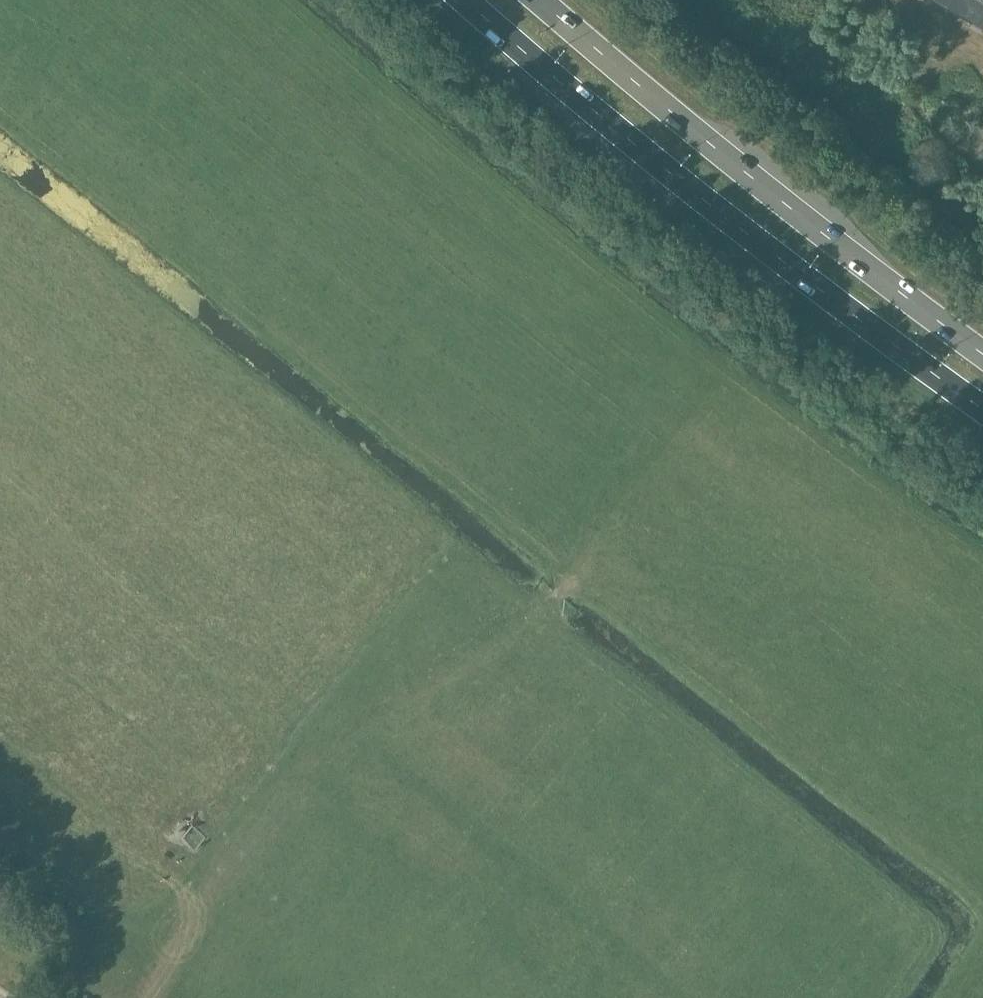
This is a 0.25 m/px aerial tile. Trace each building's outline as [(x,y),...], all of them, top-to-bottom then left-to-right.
[(982,27),(982,26),(982,0),(935,0),(982,27)]
